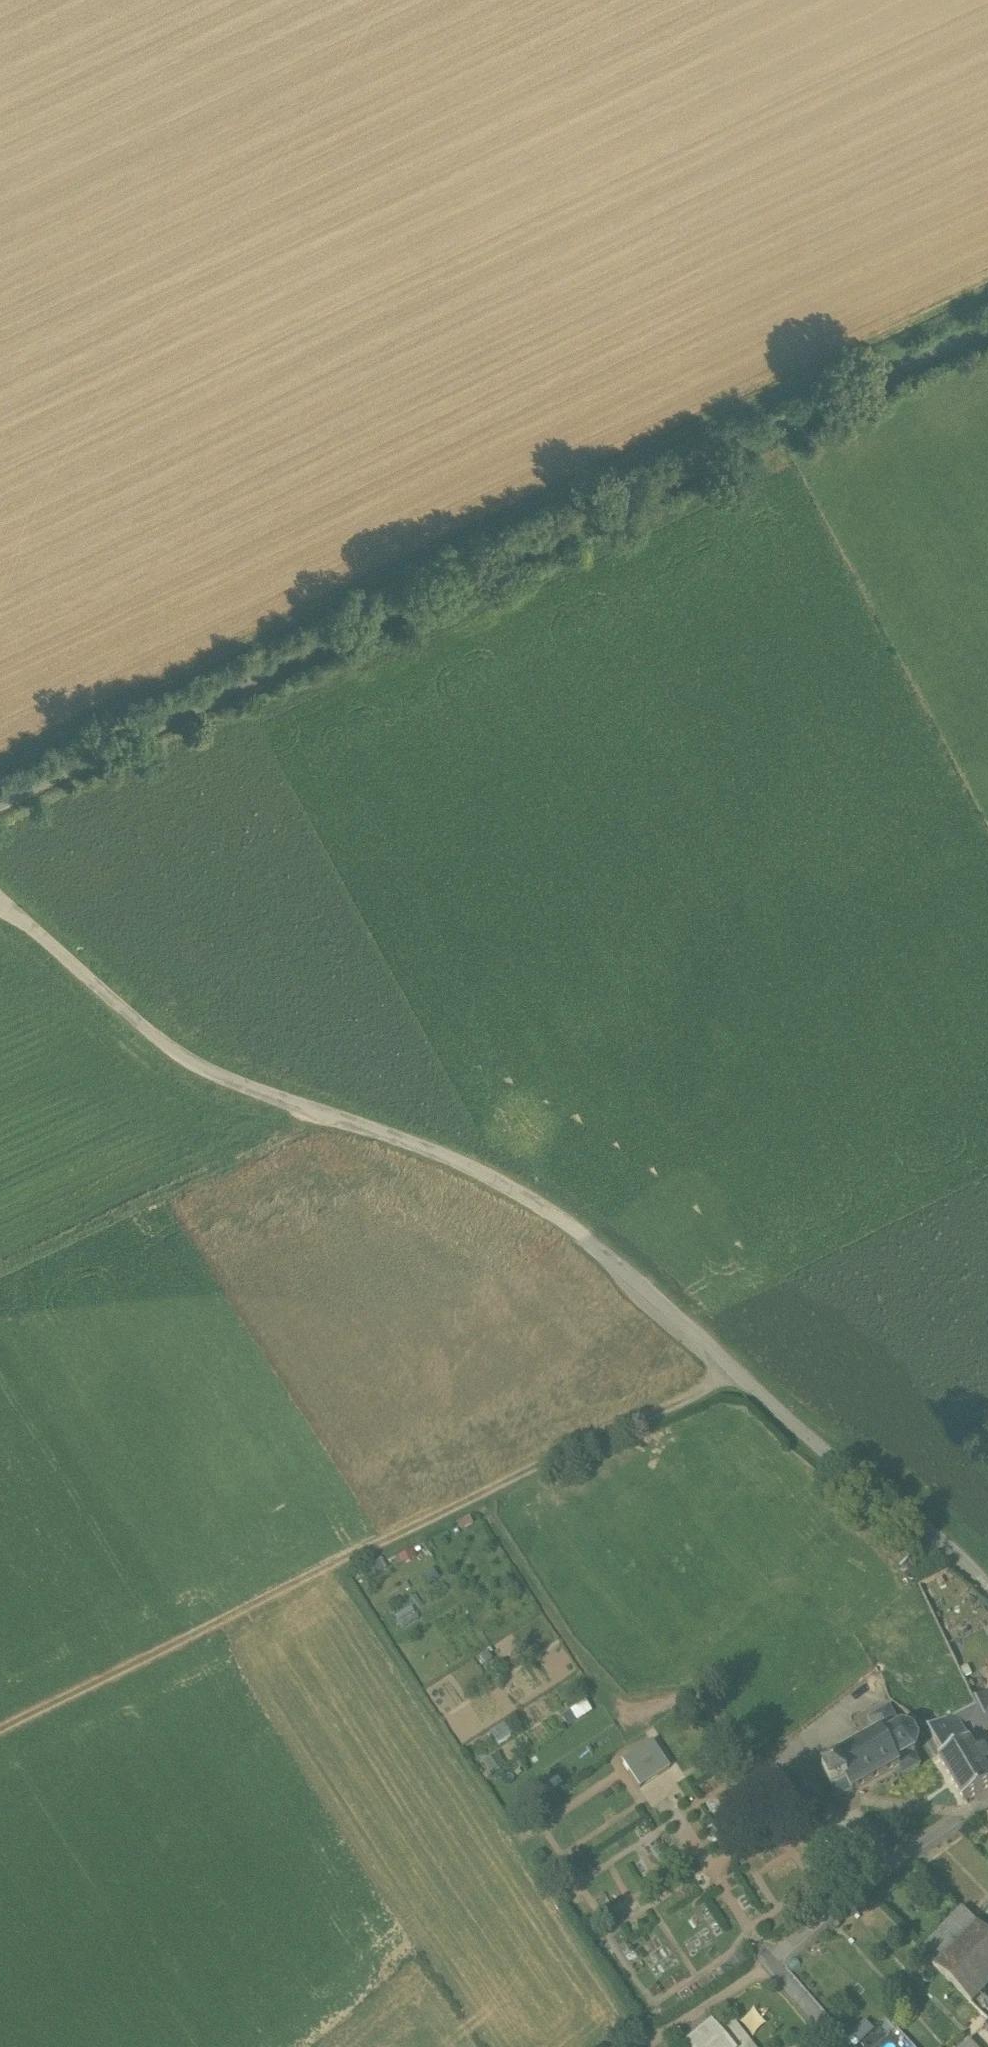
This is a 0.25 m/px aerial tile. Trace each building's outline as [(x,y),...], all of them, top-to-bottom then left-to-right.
[(976,1701),(978,1706),(987,1728),(987,1695),(976,1701)] [(571,1709),(576,1718),(590,1709),(584,1700),(571,1709)] [(892,1705),(868,1717),(878,1735),(884,1732),(886,1737),(904,1728),(892,1705)] [(978,1706),(970,1710),(982,1735),(987,1732),(987,1728),(978,1706)] [(964,1722),(960,1714),(953,1718),(958,1725),(964,1722)] [(937,1744),(956,1735),(948,1720),(929,1729),(937,1744)] [(904,1728),(886,1737),(884,1732),(878,1735),(835,1758),(839,1765),(849,1783),(854,1792),(900,1766),(903,1765),(901,1762),(916,1755),(919,1753),(921,1743),(915,1731),(905,1727),(904,1728)] [(937,1744),(945,1757),(941,1759),(965,1801),(987,1788),(987,1772),(964,1731),(956,1735),(937,1744)] [(653,1742),(622,1762),(640,1789),(671,1770),(658,1751),(653,1742)] [(916,1755),(901,1762),(903,1765),(900,1766),(904,1774),(921,1765),(916,1755)] [(849,1783),(839,1765),(823,1773),(833,1789),(834,1792),(849,1783)] [(849,1783),(834,1792),(833,1789),(826,1793),(832,1803),(854,1792),(849,1783)] [(633,1848),(644,1842),(636,1827),(624,1833),(633,1848)] [(981,1922),(964,1937),(987,1964),(987,1929),(981,1922)] [(949,1951),(932,1967),(964,2000),(979,1986),(975,1982),(976,1981),(949,1951)] [(688,2045),(689,2046),(754,2046),(734,2023),(721,2034),(712,2024),(688,2045)] [(971,2037),(980,2046),(987,2046),(987,2033),(981,2027),(971,2037)] [(969,2035),(955,2046),(980,2046),(971,2037),(969,2035)]
